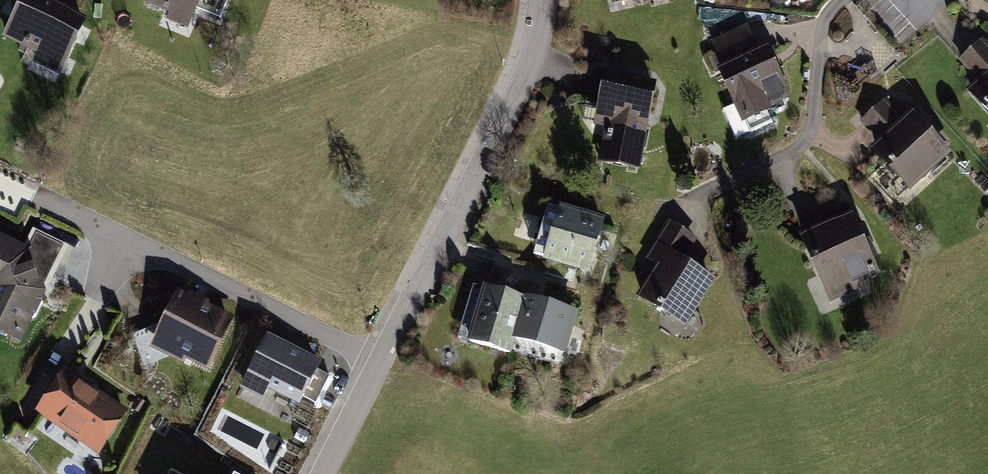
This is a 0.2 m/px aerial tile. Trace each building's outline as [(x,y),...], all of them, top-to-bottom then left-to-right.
[(48,0),(21,0),(4,38),(38,55),(34,64),(61,77),(89,20),(48,0)] [(140,3),(169,16),(167,20),(188,30),(200,0),(141,0),(140,3)] [(722,68),(716,71),(741,127),(772,112),(770,108),(792,99),(769,46),(758,51),(746,26),(711,42),(722,68)] [(958,62),(975,82),(965,92),(987,117),(987,47),(982,40),(958,62)] [(657,84),(605,73),(594,126),(605,128),(598,164),(639,172),(657,84)] [(878,144),(870,151),(911,193),(952,156),(912,112),(904,119),(887,99),(860,122),(878,144)] [(605,222),(559,208),(541,264),(589,279),(605,222)] [(852,215),(798,238),(830,305),(859,291),(858,287),(881,277),(852,215)] [(698,240),(668,221),(645,260),(657,267),(635,299),(686,330),(716,282),(684,263),(698,240)] [(0,236),(0,336),(22,346),(47,293),(44,285),(64,246),(37,233),(29,249),(0,236)] [(518,299),(473,286),(458,339),(467,341),(465,345),(510,359),(512,353),(558,367),(559,357),(565,359),(579,316),(519,297),(518,299)] [(236,319),(179,291),(149,349),(183,365),(186,360),(210,373),(236,319)] [(269,335),(242,389),(265,398),(268,391),(299,407),(323,363),(269,335)] [(67,369),(36,414),(101,457),(129,411),(67,369)]
